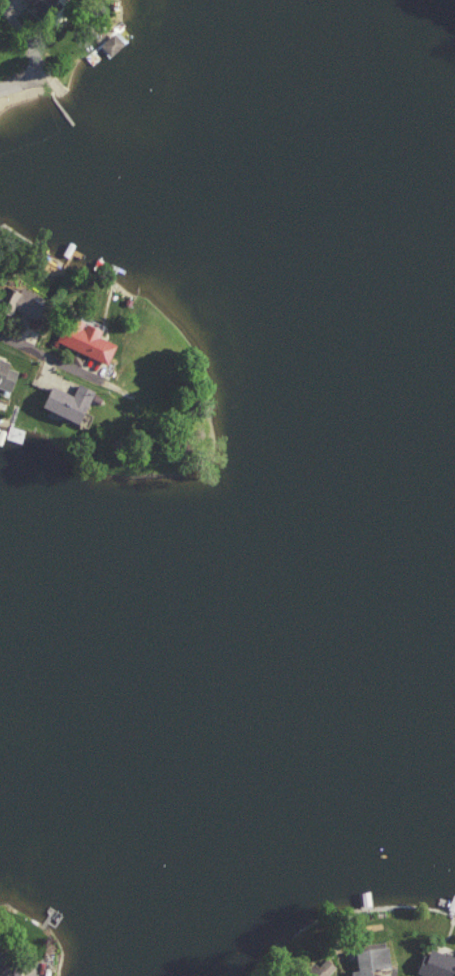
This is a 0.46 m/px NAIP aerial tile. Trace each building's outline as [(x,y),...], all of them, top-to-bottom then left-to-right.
[(43,11),(53,0),(32,0),(43,11)] [(125,44),(115,33),(101,44),(111,56),(125,44)] [(39,293),(18,282),(8,304),(41,320),(49,303),(37,298),(39,293)] [(58,341),(110,363),(119,342),(102,335),(104,330),(69,315),(58,341)] [(0,358),(0,386),(13,391),(20,371),(10,367),(12,363),(0,358)] [(44,406),(82,423),(97,389),(80,382),(74,394),(54,385),(44,406)] [(374,968),(392,966),(390,946),(357,949),(359,969),(352,970),(353,975),(375,975),(374,968)] [(430,975),(453,975),(454,973),(454,956),(429,947),(421,973),(430,975)] [(328,957),(317,968),(325,975),(328,975),(338,967),(328,957)] [(23,959),(0,959),(0,975),(23,975),(23,959)]
